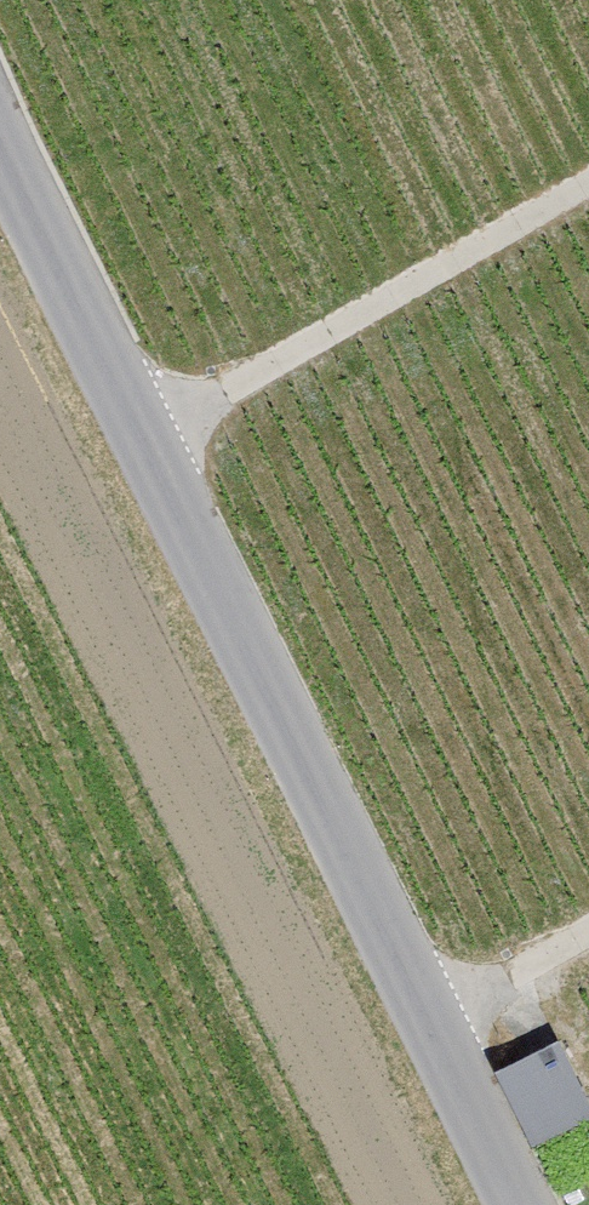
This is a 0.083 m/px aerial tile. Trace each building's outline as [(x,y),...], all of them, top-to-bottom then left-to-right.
[(501,1070),(536,1141),(588,1116),(588,1114),(555,1044),(501,1070)]
